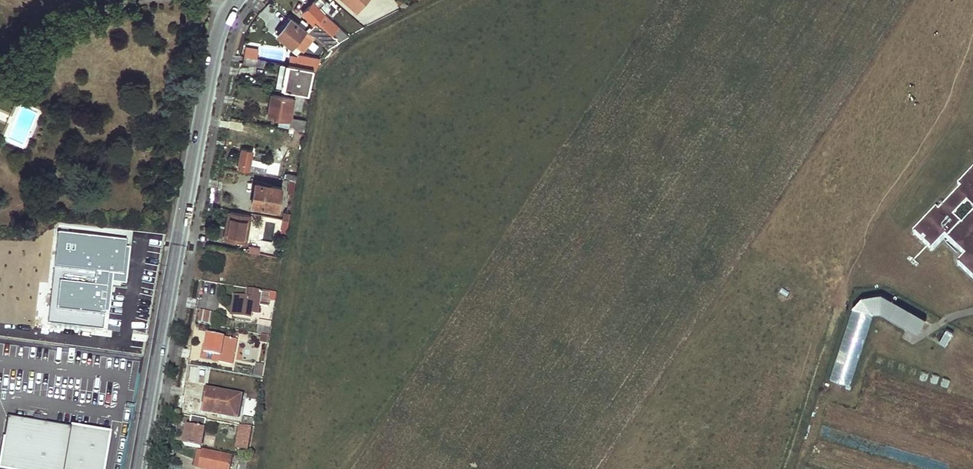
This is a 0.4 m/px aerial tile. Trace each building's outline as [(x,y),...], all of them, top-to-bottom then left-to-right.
[(325,0),(315,0),(302,12),(313,22),(327,10),(330,9),(331,6),(331,3),(327,2),(325,0)] [(357,11),(366,0),(345,0),(357,11)] [(291,18),(288,15),(275,31),(278,34),(291,18)] [(308,31),(291,18),(278,34),(292,45),(293,44),(300,50),(313,35),(308,31)] [(332,33),(318,21),(308,31),(313,35),(328,47),(348,35),(338,26),(332,33)] [(246,47),(245,54),(259,57),(260,49),(246,47)] [(260,65),(261,57),(259,57),(245,54),(244,62),(260,65)] [(317,68),(319,60),(299,57),(291,55),(289,63),(314,67),(317,68)] [(314,67),(289,63),(289,64),(281,63),(277,86),(284,87),(309,91),(314,67)] [(269,115),(280,117),(278,125),(305,130),(307,119),(292,116),(293,107),(301,108),(304,96),(296,94),(295,97),(273,93),(269,115)] [(243,123),(230,120),(229,127),(241,130),(243,123)] [(254,151),(243,148),(239,167),(266,172),(267,167),(251,163),(252,158),(254,151)] [(268,161),(252,158),(251,163),(267,167),(268,161)] [(914,234),(922,242),(924,240),(926,241),(924,243),(933,252),(946,238),(966,256),(958,264),(972,278),(972,170),(958,186),(961,189),(939,212),(936,210),(914,234)] [(279,208),(283,187),(258,182),(254,203),(279,208)] [(246,243),(251,215),(230,211),(225,239),(246,243)] [(269,305),(271,293),(250,289),(248,297),(236,295),(233,314),(251,317),(252,312),(259,313),(261,304),(269,305)] [(881,312),(919,333),(927,318),(882,293),(862,296),(852,306),(874,313),(881,312)] [(874,313),(852,306),(829,379),(850,385),(874,313)] [(212,322),(214,311),(201,309),(199,320),(212,322)] [(271,333),(272,322),(268,321),(266,326),(260,325),(258,331),(271,333)] [(947,344),(952,330),(944,327),(939,341),(947,344)] [(233,364),(237,340),(209,333),(206,346),(205,350),(208,350),(208,352),(221,355),(220,361),(233,364)] [(262,333),(260,341),(269,342),(270,335),(262,333)] [(206,346),(204,346),(201,358),(220,361),(221,355),(208,352),(208,350),(205,350),(206,346)] [(262,376),(264,364),(258,363),(256,374),(262,376)] [(243,396),(208,389),(206,402),(208,402),(206,411),(238,417),(243,396)] [(201,447),(208,418),(193,415),(191,425),(189,424),(188,430),(187,430),(184,444),(201,447)] [(7,417),(0,454),(0,468),(1,468),(102,468),(108,435),(7,417)] [(253,425),(254,418),(244,417),(243,423),(253,425)] [(249,449),(253,428),(242,426),(239,446),(249,449)] [(200,449),(196,467),(205,468),(230,468),(231,466),(234,467),(235,464),(231,463),(233,456),(200,449)] [(250,457),(241,455),(238,468),(247,468),(250,457)]
